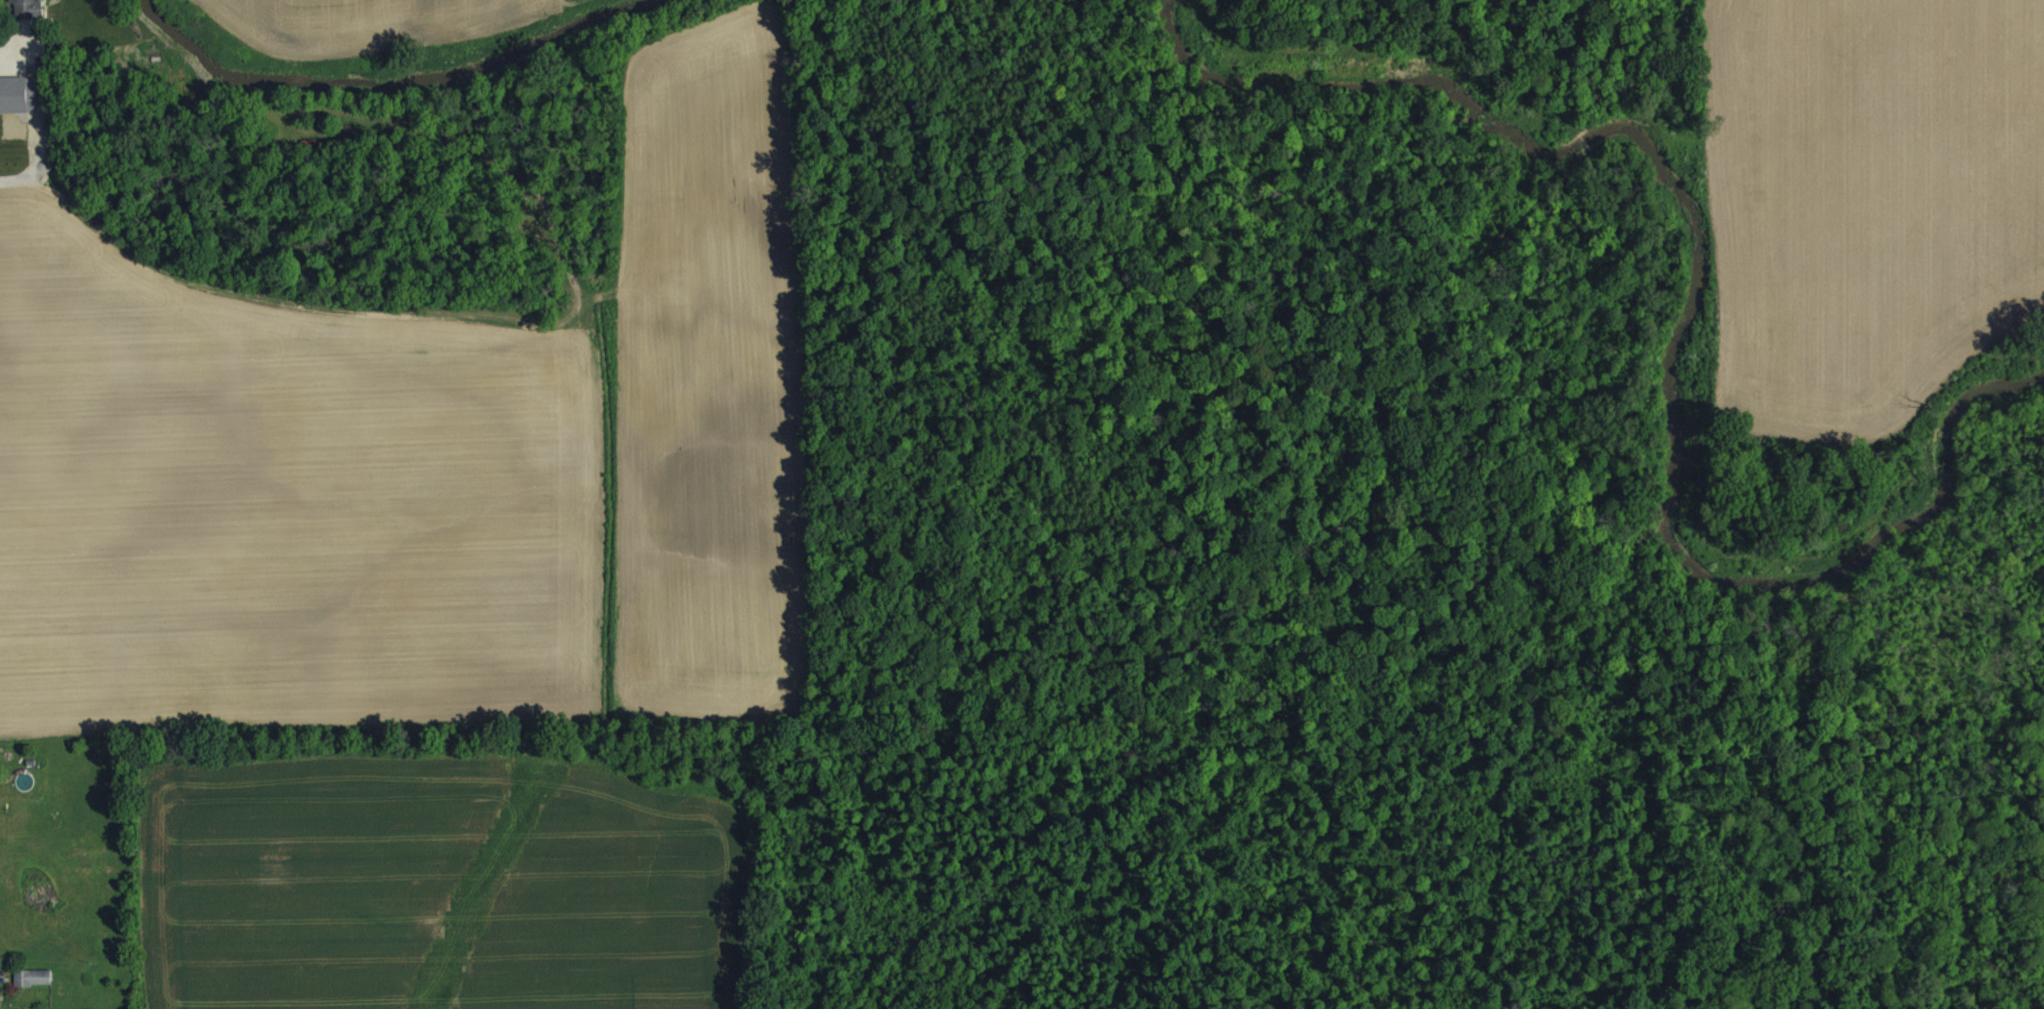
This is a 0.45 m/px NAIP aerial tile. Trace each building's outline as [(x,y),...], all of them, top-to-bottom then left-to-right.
[(12,32),(42,30),(41,12),(35,12),(35,0),(10,0),(12,32)] [(0,90),(0,125),(36,125),(35,89),(0,90)] [(51,983),(14,982),(14,998),(50,998),(51,983)]
